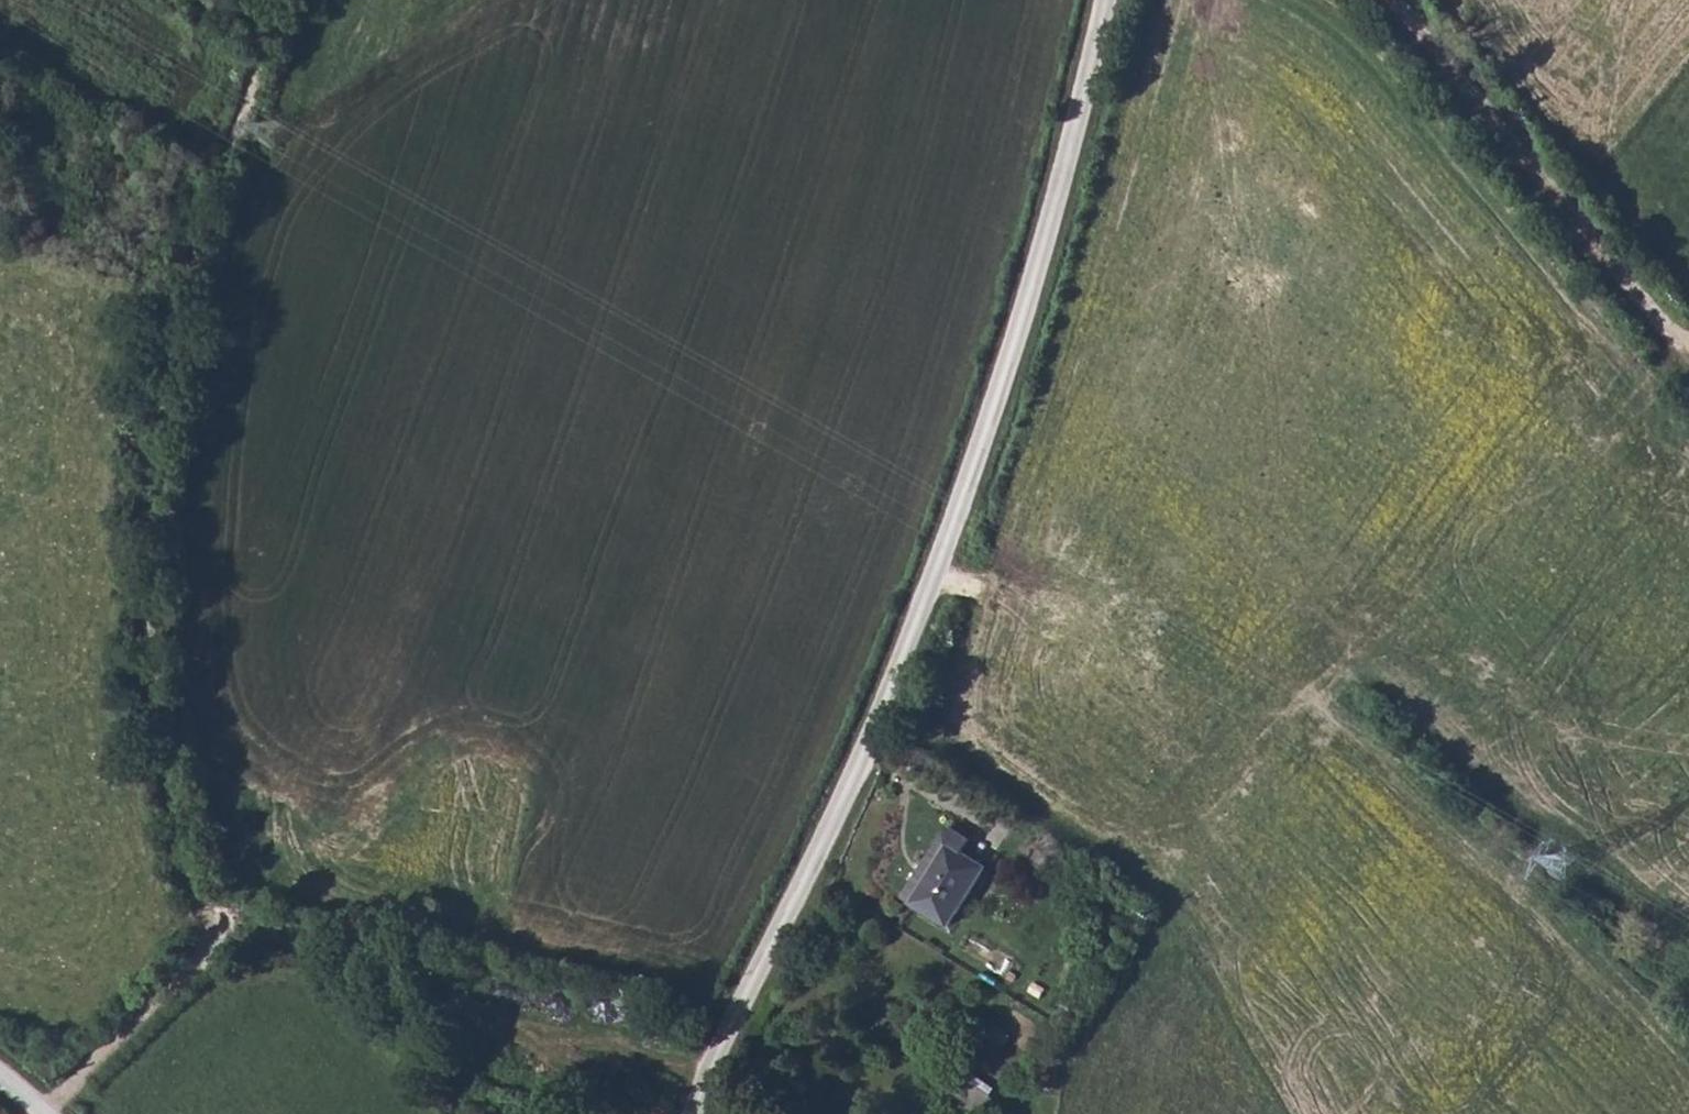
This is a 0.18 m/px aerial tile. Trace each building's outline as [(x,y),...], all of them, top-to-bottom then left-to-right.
[(946,819),(917,880),(952,897),(982,838),(959,824),(965,808),(943,797),(936,813),(946,819)] [(1021,999),(1005,990),(997,1004),(1013,1011),(1021,999)]
